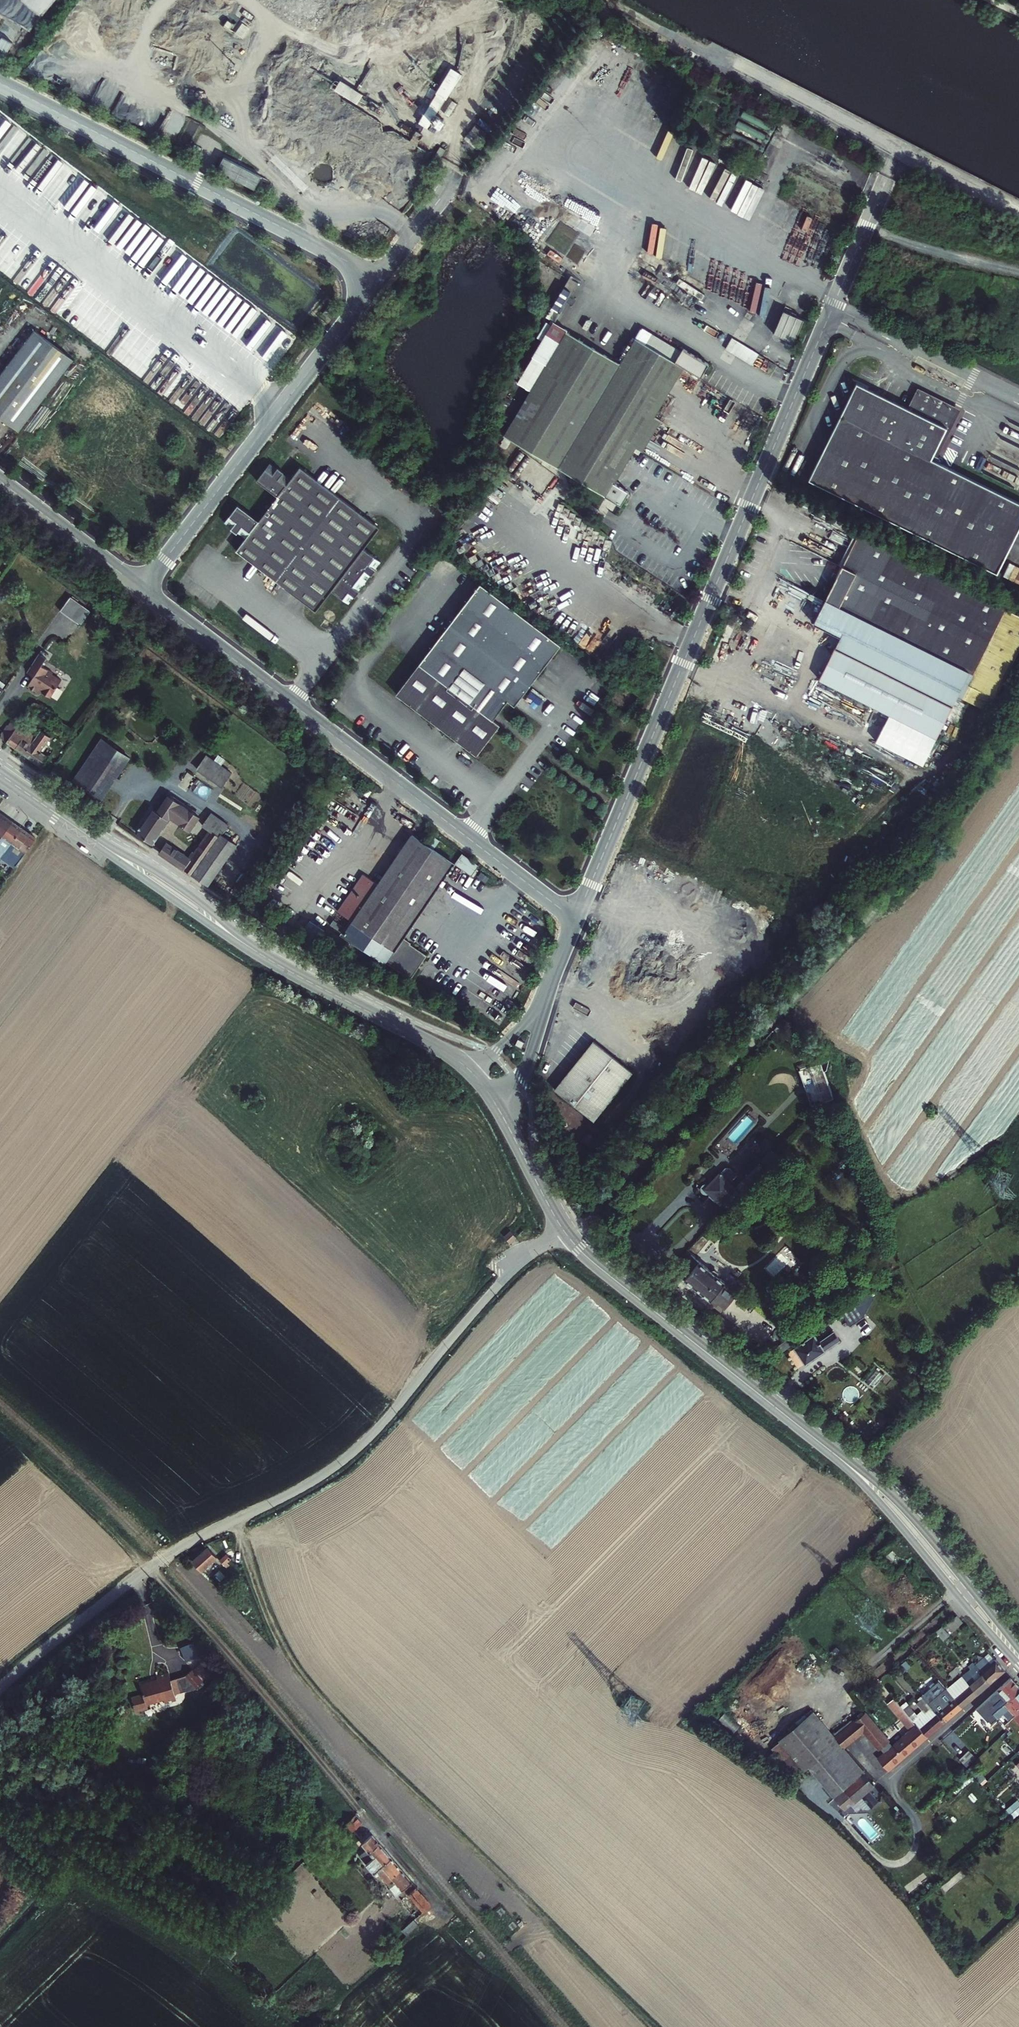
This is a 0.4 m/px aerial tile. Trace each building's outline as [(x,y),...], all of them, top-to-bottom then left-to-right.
[(1,38),(0,40),(0,53),(6,56),(13,43),(1,38)] [(433,126),(459,74),(448,68),(421,120),(433,126)] [(357,103),(362,94),(339,84),(335,93),(357,103)] [(440,148),(434,156),(440,159),(445,151),(440,148)] [(261,177),(223,157),(216,170),(255,190),(261,177)] [(553,324),(565,324),(565,300),(553,300),(553,324)] [(329,305),(323,313),(327,317),(334,309),(329,305)] [(805,320),(786,312),(777,335),(796,343),(805,320)] [(34,330),(0,374),(0,415),(20,430),(73,360),(34,330)] [(760,354),(733,339),(726,351),(753,367),(760,354)] [(533,462),(593,358),(565,340),(500,443),(533,462)] [(616,371),(556,475),(621,513),(631,497),(615,488),(635,453),(643,457),(661,425),(654,421),(684,370),(675,365),(633,342),(616,371)] [(683,351),(675,365),(684,370),(700,379),(708,365),(683,351)] [(556,475),(616,371),(593,358),(533,462),(556,475)] [(903,404),(860,382),(810,480),(860,505),(924,414),(903,404)] [(910,389),(903,404),(924,414),(947,424),(953,410),(910,389)] [(924,414),(860,505),(946,548),(972,496),(924,472),(931,457),(947,424),(924,414)] [(931,457),(924,472),(972,496),(946,548),(1000,575),(1018,537),(1018,501),(931,457)] [(256,480),(260,483),(274,465),(270,462),(256,480)] [(282,471),(274,465),(260,483),(268,490),(282,471)] [(332,590),(335,592),(366,551),(363,549),(379,528),(299,467),(291,478),(282,471),(268,490),(277,497),(258,521),(250,515),(236,533),(244,539),(235,551),(315,611),(332,590)] [(237,505),(229,514),(235,518),(242,509),(237,505)] [(250,515),(242,509),(235,518),(228,527),(236,533),(250,515)] [(223,523),(228,527),(235,518),(229,514),(223,523)] [(838,527),(816,517),(814,524),(834,534),(838,527)] [(838,527),(834,534),(859,546),(830,607),(854,618),(838,649),(962,709),(971,690),(997,703),(1018,656),(1018,621),(1007,615),(1009,611),(838,527)] [(380,561),(366,551),(335,592),(349,603),(380,561)] [(479,581),(412,668),(414,673),(402,695),(475,752),(498,722),(492,717),(507,698),(513,702),(559,642),(479,581)] [(78,622),(85,605),(67,597),(60,614),(78,622)] [(46,690),(58,675),(55,672),(56,670),(47,664),(49,662),(42,657),(32,671),(38,675),(31,685),(40,692),(43,688),(46,690)] [(414,673),(412,668),(395,690),(402,695),(414,673)] [(58,675),(46,690),(55,697),(66,681),(58,675)] [(20,726),(8,742),(27,755),(34,746),(21,736),(26,730),(20,726)] [(133,756),(104,736),(75,778),(104,798),(133,756)] [(34,746),(27,755),(43,768),(51,758),(34,746)] [(233,772),(210,756),(200,769),(224,785),(233,772)] [(162,808),(157,805),(138,830),(154,842),(175,812),(195,827),(203,816),(172,794),(162,808)] [(222,833),(233,817),(218,806),(209,819),(213,822),(209,827),(211,829),(195,851),(193,849),(187,856),(167,842),(161,851),(208,884),(237,844),(234,842),(222,833)] [(245,827),(233,817),(222,833),(234,842),(245,827)] [(0,820),(0,837),(10,824),(2,818),(0,820)] [(10,824),(0,837),(0,854),(18,830),(10,824)] [(0,854),(0,863),(4,866),(5,864),(26,836),(18,830),(0,854)] [(454,862),(411,833),(377,883),(363,873),(337,911),(351,921),(342,934),(410,979),(426,955),(402,938),(454,862)] [(33,840),(26,836),(5,864),(12,868),(33,840)] [(453,865),(470,876),(477,866),(460,854),(453,865)] [(631,1073),(593,1042),(553,1089),(592,1121),(631,1073)] [(820,1061),(810,1065),(822,1098),(833,1094),(820,1061)] [(766,1169),(778,1156),(771,1150),(761,1162),(754,1155),(740,1171),(746,1177),(753,1183),(766,1169)] [(712,1190),(708,1194),(720,1205),(721,1204),(727,1210),(741,1195),(735,1189),(730,1185),(737,1177),(729,1170),(725,1170),(709,1187),(712,1190)] [(741,1195),(753,1183),(746,1177),(735,1189),(741,1195)] [(509,1253),(515,1247),(509,1240),(503,1246),(509,1253)] [(710,1273),(691,1257),(688,1260),(694,1265),(683,1278),(723,1311),(725,1308),(736,1294),(718,1279),(718,1275),(714,1272),(710,1273)] [(681,1271),(676,1267),(673,1272),(678,1276),(681,1271)] [(742,1299),(736,1294),(725,1308),(731,1313),(742,1299)] [(731,1325),(719,1316),(713,1323),(725,1333),(731,1325)] [(826,1324),(794,1346),(805,1363),(840,1340),(833,1330),(831,1332),(826,1324)] [(211,1548),(197,1561),(204,1570),(219,1556),(211,1548)] [(235,1558),(231,1553),(223,1560),(229,1567),(232,1565),(230,1562),(235,1558)] [(959,1620),(953,1613),(941,1623),(948,1630),(959,1620)] [(937,1624),(931,1629),(940,1640),(946,1634),(937,1624)] [(990,1658),(992,1660),(994,1658),(989,1653),(973,1666),(977,1670),(978,1672),(989,1663),(987,1661),(990,1658)] [(989,1663),(978,1672),(988,1684),(1003,1671),(994,1658),(992,1660),(990,1658),(987,1661),(989,1663)] [(203,1685),(210,1679),(199,1666),(192,1673),(203,1685)] [(965,1684),(976,1674),(974,1672),(977,1670),(973,1666),(959,1678),(965,1684)] [(162,1672),(164,1678),(175,1675),(173,1669),(162,1672)] [(976,1674),(965,1684),(974,1695),(988,1684),(978,1672),(977,1670),(974,1672),(976,1674)] [(952,1685),(959,1678),(954,1672),(946,1678),(952,1685)] [(179,1692),(203,1685),(192,1673),(176,1678),(179,1692)] [(170,1701),(181,1698),(179,1692),(176,1678),(175,1675),(164,1678),(166,1686),(170,1699),(170,1701)] [(1018,1690),(1018,1687),(1010,1677),(1000,1687),(986,1698),(997,1711),(1018,1690)] [(151,1691),(166,1686),(164,1678),(148,1682),(151,1691)] [(915,1717),(910,1721),(914,1725),(916,1723),(918,1725),(933,1712),(931,1710),(933,1708),(935,1710),(950,1697),(948,1695),(951,1693),(952,1695),(965,1684),(959,1678),(952,1685),(934,1701),(927,1693),(921,1698),(922,1699),(915,1704),(921,1712),(915,1717)] [(959,1708),(974,1695),(965,1684),(952,1695),(951,1693),(948,1695),(950,1697),(959,1708)] [(154,1703),(170,1699),(166,1686),(151,1691),(154,1703)] [(995,1719),(1008,1707),(1011,1704),(1018,1713),(1018,1690),(997,1711),(992,1716),(995,1719)] [(141,1709),(155,1705),(154,1703),(151,1691),(137,1695),(141,1709)] [(959,1708),(950,1697),(935,1710),(933,1708),(931,1710),(933,1712),(942,1723),(959,1708)] [(899,1707),(892,1698),(885,1704),(907,1731),(914,1725),(910,1721),(899,1707)] [(899,1707),(910,1721),(915,1717),(904,1704),(899,1707)] [(1008,1707),(1016,1716),(1018,1713),(1011,1704),(1008,1707)] [(832,1796),(856,1776),(849,1768),(853,1765),(847,1758),(846,1758),(842,1753),(839,1756),(833,1749),(836,1747),(831,1740),(809,1714),(811,1712),(809,1710),(775,1738),(800,1768),(805,1765),(832,1796)] [(979,1718),(972,1710),(959,1721),(966,1729),(979,1718)] [(878,1748),(888,1740),(886,1737),(888,1735),(885,1731),(883,1733),(864,1712),(831,1740),(836,1747),(833,1749),(839,1756),(842,1753),(846,1758),(847,1758),(853,1765),(849,1768),(856,1776),(861,1772),(845,1752),(846,1751),(842,1747),(863,1729),(878,1748)] [(942,1723),(933,1712),(918,1725),(916,1723),(914,1725),(925,1738),(942,1723)] [(925,1738),(914,1725),(907,1731),(906,1732),(909,1736),(904,1740),(901,1737),(876,1758),(887,1770),(925,1738)] [(906,1732),(901,1737),(904,1740),(909,1736),(906,1732)] [(832,1796),(843,1809),(855,1798),(867,1787),(872,1784),(861,1772),(856,1776),(832,1796)] [(980,1781),(973,1772),(969,1775),(977,1784),(980,1781)] [(868,1808),(878,1800),(867,1787),(855,1798),(863,1808),(868,1808)] [(363,1823),(357,1816),(350,1822),(356,1830),(363,1823)] [(375,1873),(378,1871),(392,1858),(373,1835),(364,1843),(370,1849),(361,1856),(375,1873)] [(392,1858),(378,1871),(399,1896),(414,1883),(392,1858)] [(420,1919),(433,1907),(417,1889),(403,1901),(420,1919)] [(423,1930),(416,1923),(416,1924),(403,1936),(410,1942),(423,1930)]
